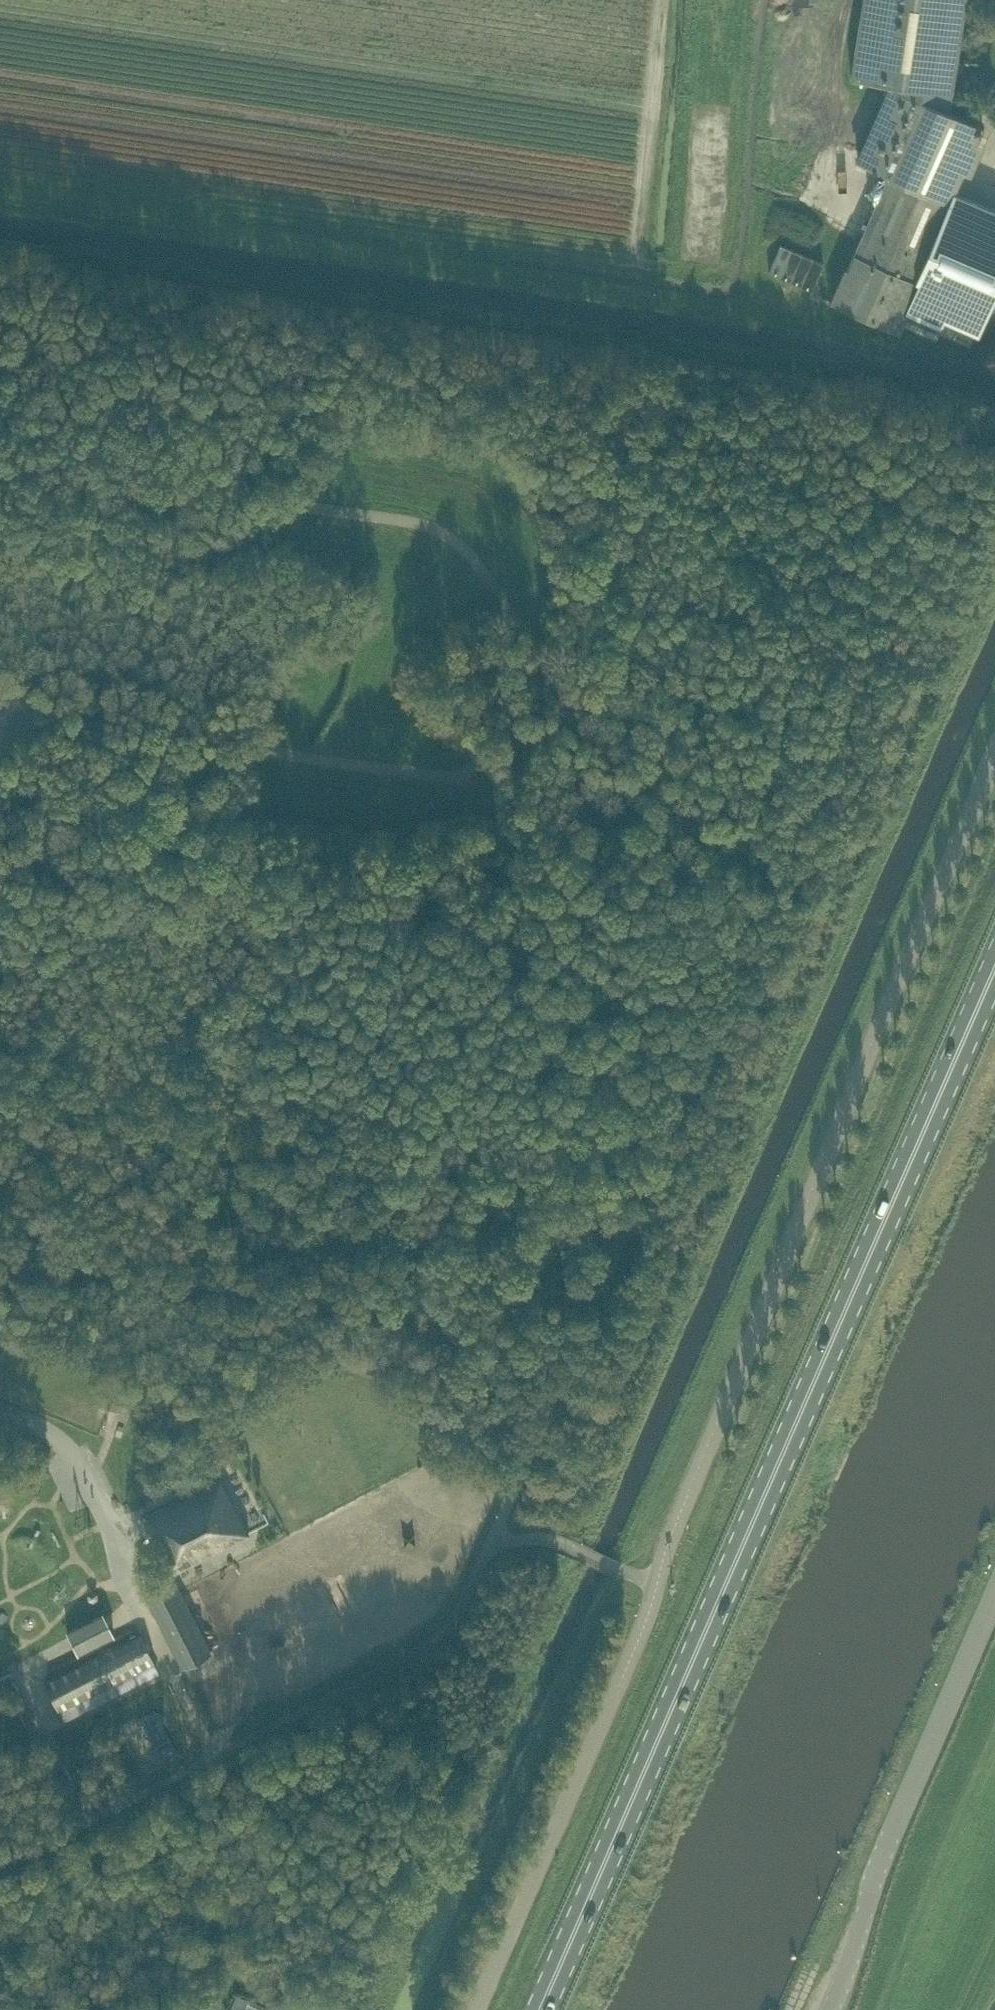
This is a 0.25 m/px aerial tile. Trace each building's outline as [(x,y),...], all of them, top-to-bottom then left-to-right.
[(954,191),(983,126),(946,110),(950,101),(966,0),(863,0),(851,78),(892,84),(858,161),(889,174),(832,302),(897,330),(902,317),(937,333),(941,325),(974,340),(985,318),(994,322),(994,208),(954,191)] [(170,1573),(249,1533),(220,1476),(145,1515),(153,1532),(150,1533),(170,1573)] [(183,1667),(211,1652),(175,1581),(147,1596),(183,1667)] [(114,1634),(106,1617),(103,1612),(67,1630),(78,1652),(114,1634)] [(58,1709),(154,1661),(140,1634),(44,1682),(58,1709)] [(245,2007),(248,1999),(237,1994),(230,2009),(252,2009),(245,2007)]
